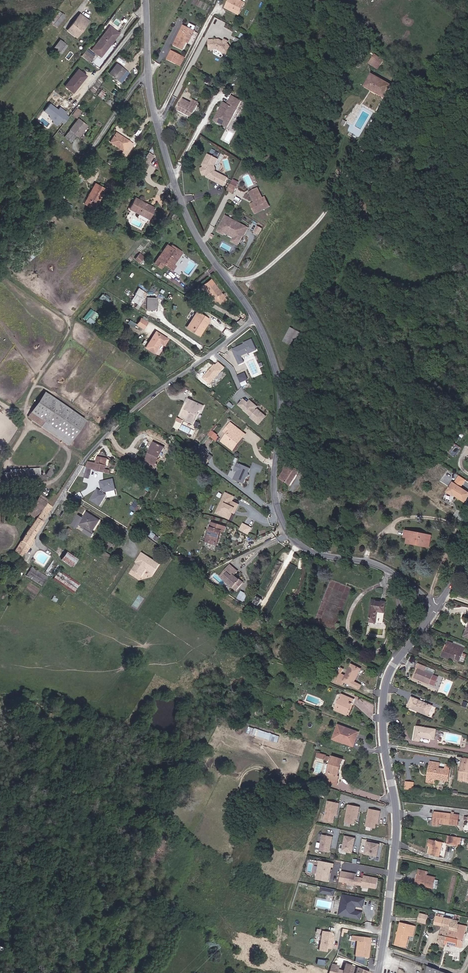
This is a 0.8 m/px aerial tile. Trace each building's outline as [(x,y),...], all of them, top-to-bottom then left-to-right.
[(224,10),(224,3),(226,3),(226,0),(211,0),(211,10),(224,10)] [(49,21),(54,24),(61,15),(57,11),(49,21)] [(164,32),(173,36),(181,20),(183,21),(185,17),(175,12),(164,32)] [(76,29),(78,30),(85,20),(75,13),(64,29),(71,35),(76,29)] [(109,20),(91,44),(100,52),(115,33),(113,31),(117,26),(109,20)] [(205,46),(208,48),(211,42),(207,41),(208,37),(194,42),(198,49),(205,46)] [(215,53),(221,51),(219,45),(217,43),(218,39),(214,37),(213,40),(211,42),(208,48),(210,48),(211,51),(214,51),(215,53)] [(50,52),(56,56),(65,44),(56,38),(50,47),(53,49),(50,52)] [(159,46),(167,50),(171,43),(163,39),(159,46)] [(368,47),(376,52),(379,47),(371,42),(368,47)] [(167,50),(173,53),(177,46),(171,43),(167,50)] [(88,56),(92,51),(84,45),(80,50),(88,56)] [(104,70),(113,77),(121,68),(112,60),(104,70)] [(361,74),(363,75),(370,63),(367,61),(361,74)] [(363,75),(381,85),(388,72),(370,63),(363,75)] [(72,83),(74,84),(81,74),(73,68),(60,84),(67,89),(72,83)] [(170,102),(178,107),(185,92),(184,92),(182,95),(175,92),(170,102)] [(178,107),(183,110),(191,95),(185,92),(178,107)] [(219,94),(215,100),(217,101),(210,113),(219,118),(230,97),(223,93),(222,96),(219,94)] [(233,99),(230,97),(219,118),(222,119),(233,99)] [(217,101),(215,100),(208,112),(210,113),(217,101)] [(78,107),(72,114),(77,118),(83,110),(78,107)] [(70,132),(72,133),(80,122),(71,116),(63,126),(63,127),(70,132)] [(57,135),(63,139),(70,132),(63,127),(57,135)] [(117,157),(126,143),(112,134),(111,136),(105,132),(100,140),(115,149),(113,154),(117,157)] [(193,155),(194,157),(196,162),(197,165),(199,164),(201,166),(200,167),(201,168),(205,160),(206,157),(206,156),(209,149),(199,144),(193,155)] [(147,153),(141,150),(138,156),(143,159),(147,153)] [(218,168),(205,160),(201,168),(213,175),(218,168)] [(76,176),(82,179),(88,168),(82,165),(76,176)] [(226,185),(230,177),(224,174),(220,182),(226,185)] [(102,190),(100,188),(103,181),(95,177),(90,186),(92,187),(88,194),(86,194),(83,198),(94,203),(102,190)] [(233,178),(227,190),(234,193),(240,181),(233,178)] [(267,204),(257,185),(249,189),(254,199),(250,201),(255,210),(267,204)] [(62,199),(65,201),(71,192),(68,190),(62,199)] [(145,213),(151,203),(133,193),(127,203),(145,213)] [(244,232),(248,225),(225,213),(217,228),(222,231),(223,228),(234,234),(240,237),(243,232),(244,232)] [(257,225),(254,232),(259,235),(263,228),(257,225)] [(176,261),(174,260),(179,250),(170,244),(168,243),(156,262),(161,266),(164,261),(166,262),(174,266),(177,262),(176,261)] [(174,260),(176,261),(183,249),(171,243),(170,244),(179,250),(174,260)] [(140,252),(134,257),(138,261),(144,256),(140,252)] [(245,264),(250,267),(254,258),(249,256),(245,264)] [(214,279),(205,287),(207,290),(209,289),(213,295),(214,294),(220,301),(221,300),(224,305),(230,301),(227,297),(226,295),(214,279)] [(137,300),(144,304),(149,296),(142,291),(137,300)] [(211,296),(212,297),(217,303),(219,301),(220,301),(214,294),(213,295),(211,296)] [(163,299),(157,299),(153,299),(153,309),(161,309),(160,305),(163,305),(163,303),(163,299)] [(200,311),(193,321),(190,328),(201,335),(205,329),(206,327),(208,328),(214,319),(200,311)] [(144,324),(149,328),(152,322),(147,319),(144,324)] [(288,341),(298,347),(304,333),(294,327),(288,341)] [(166,343),(170,345),(173,339),(162,332),(156,342),(164,347),(166,343)] [(258,348),(254,337),(246,340),(246,341),(238,344),(239,346),(235,348),(240,361),(244,359),(242,353),(249,350),(250,351),(258,348)] [(152,349),(160,354),(164,347),(156,342),(152,349)] [(212,377),(217,381),(228,367),(222,361),(219,365),(217,364),(207,378),(209,380),(212,377)] [(246,372),(239,375),(242,381),(249,378),(246,372)] [(40,421),(71,439),(84,417),(38,391),(26,412),(40,421)] [(244,398),(237,405),(260,425),(268,415),(250,400),(248,401),(244,398)] [(185,417),(197,422),(201,408),(205,410),(207,405),(195,400),(194,404),(190,403),(185,417)] [(24,417),(38,425),(40,421),(26,412),(24,417)] [(237,444),(236,442),(244,431),(232,422),(230,425),(233,427),(230,430),(223,440),(234,448),(237,444)] [(212,430),(208,435),(217,441),(220,435),(212,430)] [(237,444),(246,432),(244,431),(236,442),(237,444)] [(162,464),(160,463),(167,447),(157,442),(154,448),(156,448),(148,464),(159,470),(162,464)] [(194,453),(201,457),(207,447),(200,443),(194,453)] [(206,460),(209,456),(212,450),(209,447),(203,457),(206,460)] [(110,468),(106,467),(109,456),(99,453),(97,462),(99,462),(98,469),(109,472),(110,468)] [(95,468),(98,469),(99,462),(97,462),(90,460),(89,466),(95,467),(95,468)] [(249,471),(251,467),(239,461),(236,468),(238,470),(235,477),(245,482),(248,475),(249,471)] [(281,479),(291,484),(296,474),(290,471),(288,474),(284,472),(281,479)] [(449,491),(456,495),(461,485),(447,477),(440,488),(448,493),(449,491)] [(115,478),(102,480),(103,487),(102,489),(98,487),(92,498),(101,503),(107,492),(105,491),(106,489),(107,489),(116,488),(115,478)] [(230,493),(224,505),(228,507),(224,515),(234,519),(237,512),(238,510),(240,511),(243,505),(236,501),(238,497),(230,493)] [(42,511),(44,511),(50,503),(43,497),(32,511),(38,516),(42,511)] [(36,523),(41,526),(54,506),(50,503),(44,511),(36,523)] [(82,523),(95,531),(103,520),(89,512),(82,523)] [(23,550),(27,552),(38,537),(36,535),(41,526),(36,523),(20,545),(24,548),(23,550)] [(223,530),(227,531),(228,527),(215,523),(210,538),(215,539),(214,543),(218,544),(219,541),(218,541),(220,535),(221,535),(223,530)] [(239,531),(249,534),(253,527),(243,523),(239,531)] [(414,535),(420,536),(421,528),(407,525),(403,531),(402,537),(413,539),(414,535)] [(158,542),(161,537),(152,531),(149,536),(158,542)] [(113,560),(116,557),(102,547),(99,551),(113,560)] [(63,560),(75,568),(81,559),(69,552),(63,560)] [(160,565),(142,554),(139,558),(141,559),(137,564),(133,572),(142,577),(147,570),(154,575),(160,565)] [(26,576),(43,585),(48,576),(32,566),(26,576)] [(244,582),(234,576),(237,571),(229,566),(221,577),(239,589),(244,582)] [(60,569),(53,579),(74,593),(81,584),(60,569)] [(247,603),(251,597),(245,592),(240,599),(247,603)] [(373,607),(380,607),(382,596),(367,594),(364,612),(372,616),(373,607)] [(265,599),(259,596),(255,604),(261,607),(265,599)] [(461,617),(456,631),(465,634),(467,625),(467,619),(461,617)] [(446,653),(451,655),(456,642),(448,639),(446,643),(442,642),(444,637),(439,635),(432,651),(437,654),(439,650),(446,653)] [(417,660),(409,655),(406,661),(409,662),(404,669),(419,677),(420,675),(424,677),(428,669),(415,663),(417,660)] [(426,664),(417,660),(415,663),(428,669),(424,677),(420,675),(419,677),(424,679),(429,669),(424,667),(426,664)] [(362,687),(356,684),(362,671),(354,667),(346,683),(337,678),(335,684),(343,688),(344,687),(360,694),(362,687)] [(419,709),(428,712),(431,704),(410,696),(406,707),(418,711),(419,709)] [(351,713),(346,711),(349,705),(354,707),(356,702),(344,697),(338,712),(350,716),(351,713)] [(249,726),(247,732),(278,742),(280,736),(249,726)] [(422,736),(434,738),(436,729),(417,727),(415,740),(421,741),(422,736)] [(356,746),(360,735),(340,728),(335,742),(343,744),(344,741),(356,746)] [(344,767),(346,761),(334,758),(331,766),(327,764),(325,772),(328,773),(327,777),(340,781),(341,777),(339,776),(342,767),(344,767)] [(467,781),(467,758),(466,758),(464,770),(461,770),(460,779),(467,781)] [(438,777),(450,779),(452,768),(442,766),(442,761),(432,759),(430,770),(433,770),(432,773),(438,775),(438,777)] [(428,779),(437,780),(438,777),(438,775),(432,773),(433,770),(430,770),(428,779)] [(340,781),(327,777),(325,782),(338,786),(340,781)] [(406,781),(405,788),(415,789),(415,781),(406,781)] [(324,821),(334,822),(335,815),(338,815),(340,802),(328,801),(327,807),(324,806),(324,812),(325,812),(324,821)] [(355,823),(355,818),(359,819),(360,806),(347,804),(346,822),(355,823)] [(366,827),(375,828),(376,822),(379,823),(381,810),(368,808),(366,827)] [(431,821),(455,824),(456,814),(433,811),(431,821)] [(319,849),(330,852),(333,836),(323,833),(319,849)] [(344,835),(342,852),(353,853),(355,836),(344,835)] [(447,841),(456,843),(458,836),(448,835),(447,841)] [(427,854),(437,856),(440,841),(435,840),(436,840),(434,839),(434,840),(427,838),(426,845),(429,846),(427,854)] [(360,853),(377,856),(380,843),(363,839),(360,853)] [(315,879),(330,882),(333,863),(319,860),(315,879)] [(341,870),(339,882),(362,885),(362,887),(376,889),(378,877),(363,875),(363,877),(355,876),(356,873),(341,870)] [(416,884),(434,887),(436,879),(432,878),(432,875),(424,874),(425,871),(415,870),(414,872),(418,873),(416,884)] [(321,886),(319,892),(334,896),(336,889),(321,886)] [(342,916),(363,920),(364,914),(357,912),(358,909),(356,909),(356,906),(365,908),(366,900),(346,896),(342,916)] [(426,924),(429,915),(420,912),(417,921),(426,924)] [(439,940),(445,942),(450,918),(444,917),(442,928),(439,940)] [(445,942),(463,946),(467,926),(455,923),(456,919),(450,918),(445,942)] [(411,936),(414,936),(417,926),(413,925),(412,929),(400,926),(395,943),(408,947),(411,936)] [(320,930),(318,950),(325,951),(325,948),(332,948),(333,936),(330,936),(330,931),(320,930)] [(367,938),(349,937),(349,941),(354,942),(353,957),(366,958),(367,945),(366,945),(366,943),(367,943),(367,938)]
